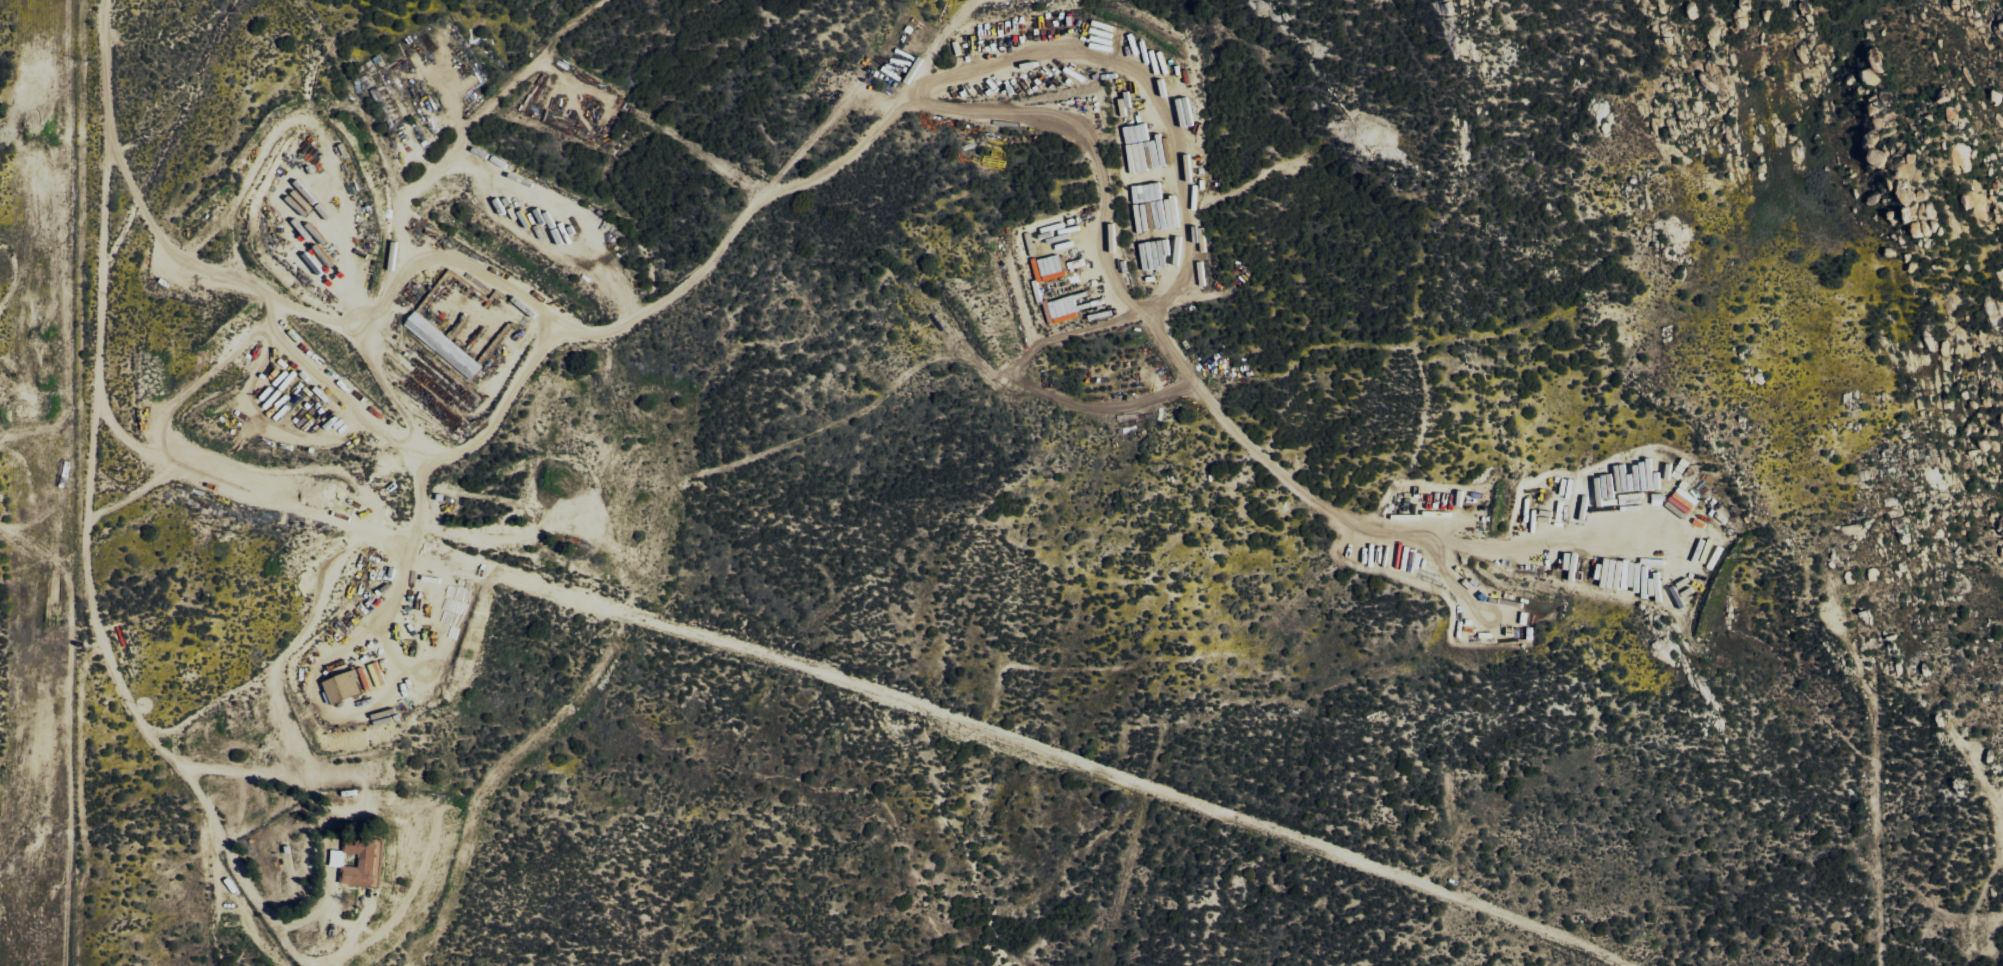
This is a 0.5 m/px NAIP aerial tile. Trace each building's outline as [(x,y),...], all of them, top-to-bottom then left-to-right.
[(1079,318),(1075,296),(1043,302),(1047,323),(1079,318)] [(484,366),(416,311),(404,325),(472,380),(484,366)] [(332,704),(364,692),(355,669),(323,681),(332,704)] [(332,849),(331,865),(342,866),(341,884),(377,886),(380,840),(345,837),(344,850),(332,849)]
